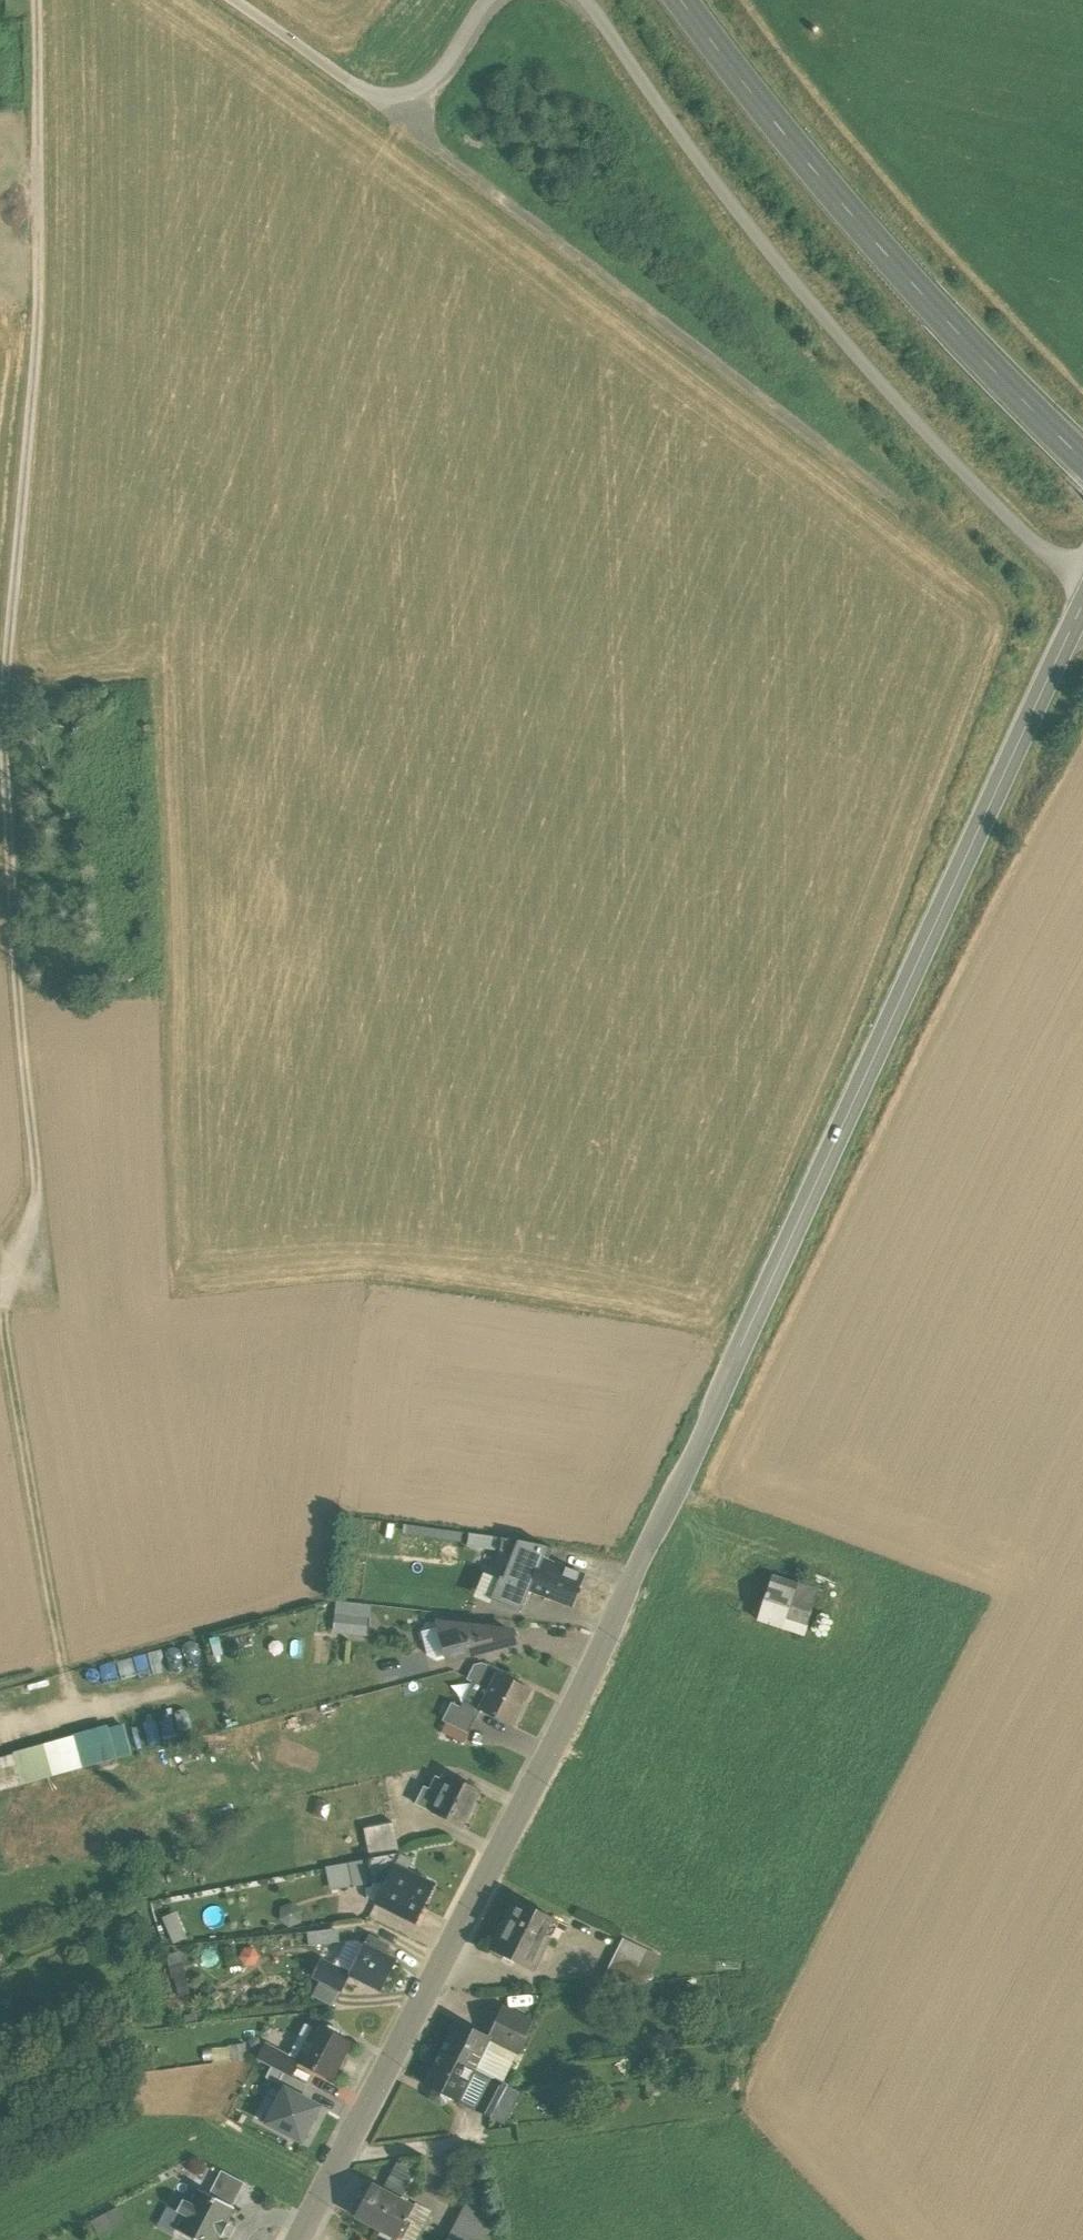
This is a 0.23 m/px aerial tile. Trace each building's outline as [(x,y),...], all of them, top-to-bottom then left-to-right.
[(484,1536),(469,1534),(467,1546),(481,1549),(484,1536)] [(500,1538),(484,1536),(481,1549),(497,1551),(500,1538)] [(522,1541),(500,1538),(497,1551),(516,1557),(522,1541)] [(550,1548),(522,1541),(516,1557),(506,1582),(526,1589),(539,1557),(546,1560),(550,1548)] [(546,1560),(539,1557),(526,1589),(572,1607),(585,1575),(546,1560)] [(506,1582),(493,1578),(485,1599),(518,1610),(526,1589),(506,1582)] [(812,1590),(774,1579),(762,1621),(800,1632),(812,1590)] [(336,1632),(370,1633),(371,1602),(336,1601),(336,1632)] [(510,1633),(439,1624),(437,1633),(445,1663),(513,1644),(510,1633)] [(497,1675),(478,1666),(475,1667),(467,1682),(488,1692),(497,1675)] [(530,1692),(497,1675),(488,1692),(477,1713),(510,1730),(530,1692)] [(104,1759),(133,1750),(124,1722),(95,1730),(104,1759)] [(75,1733),(13,1751),(22,1783),(84,1765),(75,1733)] [(447,1782),(436,1777),(429,1790),(425,1788),(416,1805),(432,1813),(447,1782)] [(480,1794),(449,1778),(447,1782),(432,1813),(463,1828),(480,1794)] [(365,1829),(371,1859),(399,1853),(394,1823),(365,1829)] [(394,1867),(406,1872),(411,1859),(399,1853),(371,1859),(349,1863),(354,1886),(367,1884),(366,1879),(372,1878),(391,1874),(394,1867)] [(391,1874),(377,1902),(416,1922),(434,1886),(406,1872),(394,1867),(391,1874)] [(368,1899),(377,1902),(391,1874),(372,1878),(373,1888),(367,1889),(368,1899)] [(556,1920),(518,1900),(492,1951),(533,1972),(550,1938),(547,1937),(556,1920)] [(178,1910),(163,1915),(173,1942),(188,1936),(178,1910)] [(328,1932),(307,1934),(309,1946),(329,1944),(328,1932)] [(388,1945),(368,1935),(364,1944),(384,1953),(388,1945)] [(384,1953),(364,1944),(349,1975),(351,1976),(381,1991),(396,1959),(384,1953)] [(647,1955),(624,1944),(601,1991),(631,1989),(647,1955)] [(180,1950),(163,1954),(175,1995),(192,1990),(180,1950)] [(349,1975),(321,1962),(314,1977),(343,1991),(351,1976),(349,1975)] [(533,2024),(505,2010),(491,2037),(491,2038),(519,2052),(533,2024)] [(491,2037),(457,2021),(441,2052),(476,2069),(491,2038),(491,2037)] [(351,2042),(319,2025),(299,2061),(298,2063),(300,2064),(330,2080),(351,2042)] [(267,2044),(259,2058),(270,2064),(278,2050),(267,2044)] [(299,2061),(278,2050),(270,2064),(273,2066),(293,2076),(300,2064),(298,2063),(299,2061)] [(476,2069),(441,2052),(425,2085),(435,2090),(432,2097),(433,2102),(441,2105),(445,2104),(450,2096),(460,2101),(475,2070),(476,2069)] [(293,2076),(273,2066),(266,2079),(288,2090),(301,2097),(308,2084),(293,2076)] [(494,2079),(475,2070),(460,2101),(479,2110),(494,2079)] [(509,2086),(494,2079),(479,2110),(493,2118),(509,2086)] [(301,2097),(288,2090),(269,2125),(301,2142),(320,2107),(301,2097)] [(223,2171),(210,2194),(233,2207),(246,2183),(223,2171)] [(413,2208),(394,2198),(396,2195),(374,2184),(359,2213),(399,2234),(413,2208)] [(233,2207),(210,2194),(198,2189),(190,2203),(183,2199),(177,2211),(184,2214),(176,2229),(196,2239),(217,2239),(220,2234),(222,2235),(229,2224),(226,2223),(234,2208),(233,2207)] [(461,2214),(447,2239),(485,2239),(491,2230),(461,2214)]
